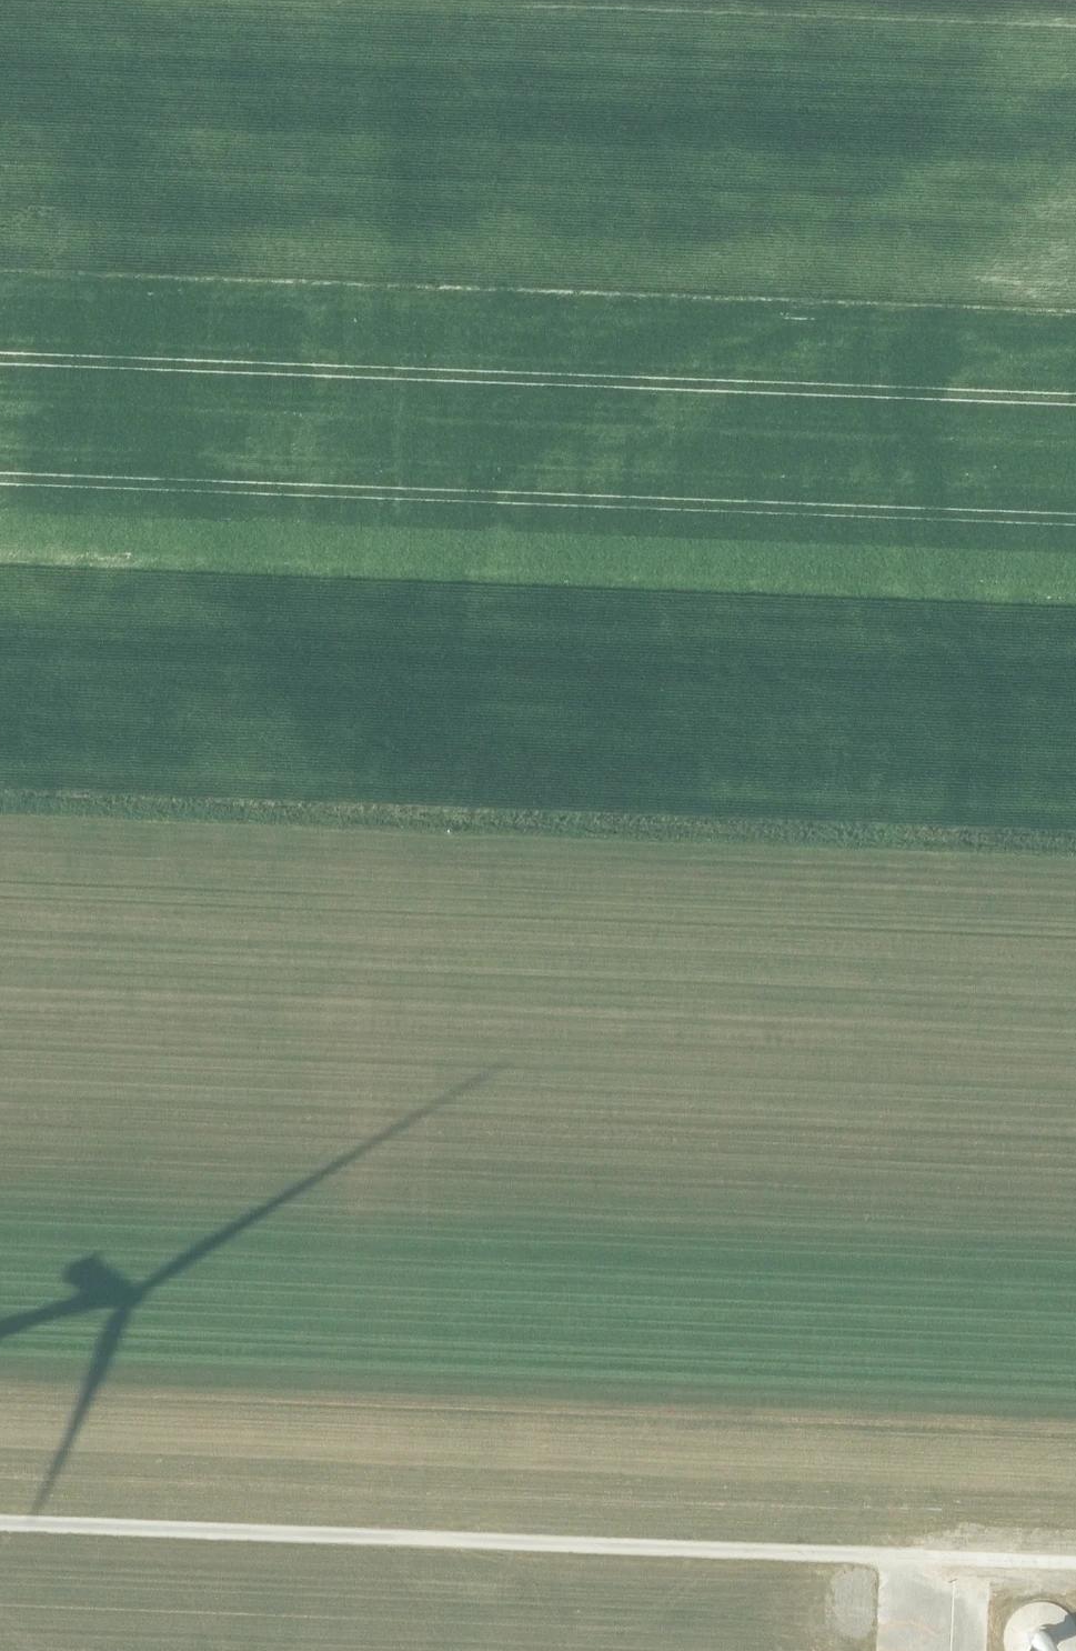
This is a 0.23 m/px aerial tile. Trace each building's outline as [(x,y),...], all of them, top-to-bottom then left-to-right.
[(1028,1635),(1028,1636),(1028,1637),(1028,1638),(1028,1640),(1029,1641),(1029,1642),(1030,1643),(1030,1644),(1031,1645),(1032,1645),(1033,1646),(1034,1647),(1035,1648),(1036,1648),(1037,1649),(1038,1649),(1039,1649),(1040,1649),(1041,1649),(1042,1649),(1044,1649),(1045,1649),(1046,1649),(1047,1648),(1048,1648),(1049,1647),(1050,1646),(1051,1645),(1052,1644),(1053,1643),(1053,1642),(1054,1641),(1054,1639),(1054,1638),(1055,1637),(1055,1636),(1054,1635),(1054,1634),(1054,1633),(1054,1631),(1053,1630),(1053,1629),(1052,1628),(1051,1627),(1050,1626),(1049,1625),(1048,1624),(1047,1624),(1046,1623),(1045,1623),(1044,1623),(1042,1623),(1041,1623),(1040,1623),(1039,1623),(1038,1623),(1037,1624),(1036,1624),(1035,1625),(1034,1625),(1033,1626),(1032,1627),(1031,1628),(1030,1628),(1030,1629),(1029,1630),(1029,1632),(1028,1633),(1028,1634),(1028,1635)]
